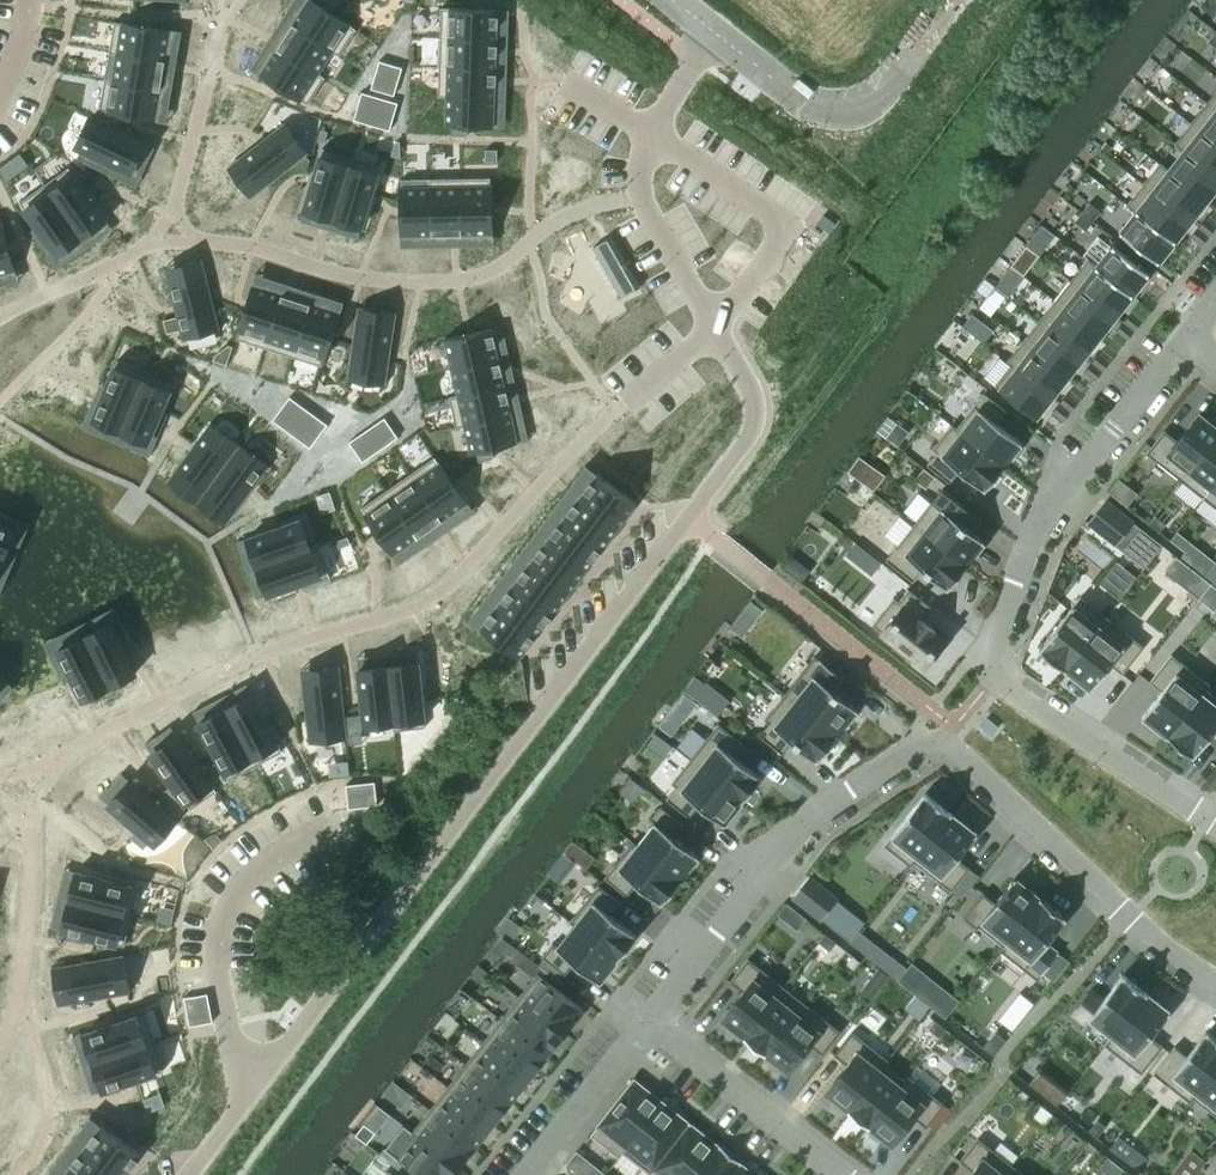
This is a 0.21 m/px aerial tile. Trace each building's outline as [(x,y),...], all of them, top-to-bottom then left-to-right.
[(292,24),(340,54),(355,29),(310,0),(308,0),(292,24)] [(441,7),(440,37),(496,39),(497,9),(441,7)] [(114,21),(109,51),(165,60),(170,31),(114,21)] [(292,24),(277,48),(324,78),(325,77),(317,72),(332,51),(339,55),(340,54),(292,24)] [(1208,42),(1215,48),(1215,33),(1215,32),(1208,42)] [(440,37),(439,66),(495,68),(496,39),(440,37)] [(277,48),(261,73),(308,103),(324,78),(277,48)] [(109,51),(105,79),(160,89),(165,60),(109,51)] [(379,60),(376,70),(390,74),(393,64),(379,60)] [(390,74),(389,78),(398,81),(402,67),(393,64),(390,74)] [(439,66),(438,95),(494,97),(495,68),(439,66)] [(376,70),(374,79),(388,83),(389,78),(390,74),(376,70)] [(388,83),(385,92),(394,95),(398,81),(389,78),(388,83)] [(105,79),(100,109),(155,118),(160,89),(105,79)] [(374,79),(371,88),(385,92),(388,83),(374,79)] [(1207,103),(1215,110),(1215,91),(1207,103)] [(362,92),(357,106),(366,108),(371,94),(362,92)] [(371,94),(366,108),(376,111),(380,97),(371,94)] [(438,95),(438,96),(447,96),(446,125),(452,125),(452,135),(467,135),(467,126),(493,127),(494,97),(438,95)] [(380,97),(376,111),(385,114),(389,100),(380,97)] [(389,100),(385,114),(394,116),(398,102),(389,100)] [(1191,123),(1215,142),(1215,110),(1207,103),(1191,123)] [(357,106),(353,120),(362,122),(366,108),(357,106)] [(366,108),(362,122),(371,125),(376,111),(366,108)] [(376,111),(371,125),(380,127),(385,114),(376,111)] [(385,114),(380,127),(390,130),(394,116),(385,114)] [(81,148),(76,158),(92,166),(98,155),(130,171),(144,143),(90,117),(77,146),(81,148)] [(285,123),(237,161),(259,189),(288,167),(307,170),(310,160),(304,153),(308,151),(285,123)] [(1174,144),(1183,151),(1184,150),(1215,175),(1215,142),(1191,123),(1174,144)] [(322,148),(303,210),(332,218),(351,157),(322,148)] [(1168,170),(1206,201),(1215,188),(1215,175),(1184,150),(1183,151),(1169,170),(1168,170)] [(351,157),(332,218),(361,227),(380,165),(351,157)] [(1160,163),(1143,184),(1190,221),(1206,201),(1168,170),(1169,170),(1160,163)] [(68,167),(44,185),(81,237),(106,220),(68,167)] [(490,177),(460,178),(461,234),(491,233),(490,177)] [(431,178),(401,179),(402,235),(432,234),(431,178)] [(460,178),(431,178),(432,234),(461,234),(460,178)] [(1143,184),(1126,205),(1135,212),(1136,211),(1174,241),(1190,221),(1143,184)] [(44,185),(19,202),(57,255),(81,237),(44,185)] [(1089,203),(1082,212),(1093,221),(1100,211),(1089,203)] [(1135,212),(1119,233),(1157,263),(1174,241),(1136,211),(1135,212)] [(1082,212),(1074,221),(1086,230),(1093,221),(1082,212)] [(1198,227),(1209,236),(1215,227),(1215,226),(1205,217),(1198,227)] [(13,270),(0,218),(0,273),(13,270)] [(1198,227),(1190,236),(1202,245),(1209,236),(1198,227)] [(611,236),(592,246),(621,297),(639,287),(611,236)] [(1097,266),(1096,267),(1132,295),(1149,274),(1112,246),(1097,266)] [(1088,259),(1071,280),(1116,316),(1132,295),(1096,267),(1097,266),(1088,259)] [(178,316),(163,320),(166,333),(181,330),(183,339),(219,330),(205,270),(169,279),(178,316)] [(1071,280),(1055,300),(1100,336),(1116,316),(1071,280)] [(254,285),(236,338),(265,348),(282,294),(254,285)] [(282,294),(265,348),(292,356),(310,303),(282,294)] [(1055,300),(1039,321),(1084,356),(1100,336),(1055,300)] [(310,303),(292,356),(321,366),(338,312),(310,303)] [(1131,312),(1123,321),(1135,330),(1138,326),(1142,321),(1131,312)] [(357,318),(348,380),(385,385),(393,324),(357,318)] [(1039,321),(1023,341),(1068,376),(1084,356),(1039,321)] [(1123,321),(1116,331),(1127,340),(1135,330),(1123,321)] [(490,328),(444,339),(451,368),(497,357),(490,328)] [(1023,341),(1006,362),(1011,366),(1011,365),(1052,397),(1068,376),(1023,341)] [(1099,353),(1091,362),(1103,371),(1110,362),(1099,353)] [(457,395),(449,397),(449,398),(504,385),(497,357),(451,368),(457,395)] [(118,360),(92,419),(120,431),(145,372),(118,360)] [(1091,362),(1084,371),(1095,380),(1103,371),(1091,362)] [(1011,366),(994,386),(1035,418),(1052,397),(1011,365),(1011,366)] [(145,372),(120,431),(148,443),(173,383),(145,372)] [(504,385),(449,398),(456,426),(510,413),(504,385)] [(956,428),(955,429),(1003,467),(1022,443),(997,423),(1006,411),(984,393),(956,428)] [(1067,393),(1059,403),(1071,412),(1078,402),(1067,393)] [(289,396),(281,408),(288,414),(297,402),(289,396)] [(297,402),(288,414),(296,419),(305,407),(297,402)] [(1059,403),(1052,412),(1063,421),(1071,412),(1059,403)] [(305,407),(296,419),(303,425),(312,413),(305,407)] [(281,408),(272,420),(280,425),(288,414),(281,408)] [(312,413),(303,425),(311,430),(320,419),(312,413)] [(510,413),(456,426),(456,427),(464,425),(471,453),(517,443),(510,413)] [(1146,453),(1182,481),(1215,438),(1215,420),(1212,417),(1209,421),(1199,413),(1177,441),(1164,430),(1146,453)] [(288,414),(280,425),(287,431),(296,419),(288,414)] [(384,417),(375,423),(384,435),(393,429),(384,417)] [(296,419),(287,431),(295,436),(303,425),(296,419)] [(320,419),(311,430),(319,436),(327,424),(320,419)] [(211,423),(174,473),(203,494),(239,444),(211,423)] [(375,423),(367,430),(375,442),(381,437),(384,435),(375,423)] [(937,452),(927,464),(950,482),(959,470),(985,490),(1003,467),(955,429),(956,428),(952,424),(932,449),(937,452)] [(303,425),(295,436),(302,442),(311,430),(303,425)] [(384,435),(381,437),(386,445),(398,437),(393,429),(384,435)] [(311,430),(302,442),(310,447),(319,436),(311,430)] [(367,430),(358,436),(366,448),(369,446),(375,442),(367,430)] [(358,436),(349,442),(357,454),(366,448),(358,436)] [(375,442),(369,446),(374,453),(386,445),(381,437),(375,442)] [(1182,481),(1203,498),(1215,482),(1215,438),(1182,481)] [(239,444),(203,494),(232,515),(268,465),(239,444)] [(366,448),(357,454),(362,462),(374,453),(369,446),(366,448)] [(491,449),(478,452),(480,461),(494,458),(491,449)] [(434,457),(409,474),(441,520),(466,503),(434,457)] [(597,473),(580,496),(619,525),(636,503),(597,473)] [(409,474),(386,490),(418,536),(441,520),(409,474)] [(1203,498),(1215,508),(1215,482),(1203,498)] [(942,488),(914,524),(966,565),(985,542),(960,522),(969,510),(942,488)] [(386,490),(361,507),(393,553),(418,536),(386,490)] [(580,496),(563,517),(602,547),(619,525),(580,496)] [(1132,522),(1106,501),(1089,523),(1115,544),(1132,522)] [(2,557),(14,530),(5,526),(9,517),(0,513),(0,556),(2,557)] [(1155,516),(1149,524),(1159,532),(1166,524),(1155,516)] [(563,517),(547,539),(586,569),(602,547),(563,517)] [(300,519),(247,538),(257,566),(318,545),(318,544),(309,547),(300,519)] [(914,524),(886,560),(913,581),(923,569),(948,589),(966,565),(914,524)] [(547,539),(530,561),(569,591),(586,569),(547,539)] [(318,545),(257,566),(267,595),(328,573),(318,545)] [(868,552),(861,562),(874,572),(881,563),(868,552)] [(530,561),(514,583),(553,612),(569,591),(530,561)] [(514,583),(497,604),(536,634),(553,612),(514,583)] [(893,598),(872,625),(925,666),(929,661),(932,663),(944,647),(942,645),(946,639),(921,619),(930,607),(908,589),(898,601),(893,598)] [(1050,635),(1039,649),(1065,669),(1106,617),(1080,596),(1062,619),(1060,617),(1047,633),(1050,635)] [(497,604),(480,627),(519,657),(536,634),(497,604)] [(1106,617),(1065,669),(1090,690),(1110,664),(1122,674),(1144,647),(1106,617)] [(111,623),(84,636),(109,686),(136,672),(123,647),(131,643),(123,627),(115,631),(111,623)] [(61,658),(53,662),(61,678),(69,674),(82,700),(109,686),(84,636),(57,650),(61,658)] [(1162,691),(1142,716),(1167,737),(1205,689),(1206,689),(1210,685),(1171,654),(1150,681),(1162,691)] [(815,656),(785,694),(837,735),(858,709),(832,689),(842,677),(815,656)] [(418,663),(388,666),(395,730),(425,727),(418,663)] [(388,666),(358,669),(364,725),(393,722),(394,731),(395,730),(388,666)] [(339,677),(302,681),(309,743),(346,738),(339,677)] [(1167,737),(1193,757),(1213,732),(1215,734),(1215,697),(1206,689),(1205,689),(1167,737)] [(252,694),(225,708),(255,765),(282,751),(252,694)] [(769,723),(759,735),(782,753),(792,741),(817,761),(837,735),(785,694),(764,720),(769,723)] [(225,708),(199,722),(229,779),(255,765),(225,708)] [(999,727),(987,717),(978,727),(991,737),(999,727)] [(718,724),(690,760),(743,801),(761,778),(736,758),(745,745),(718,724)] [(177,736),(152,754),(173,784),(163,791),(173,805),(183,798),(191,809),(216,791),(177,736)] [(676,787),(666,799),(689,817),(699,805),(724,825),(743,801),(690,760),(671,783),(676,787)] [(130,781),(110,805),(138,829),(130,838),(143,849),(151,840),(155,843),(175,819),(130,781)] [(374,782),(360,783),(361,793),(366,792),(375,791),(374,782)] [(360,783),(346,785),(347,794),(356,793),(361,793),(360,783)] [(375,791),(366,792),(367,807),(377,805),(375,791)] [(361,793),(356,793),(358,808),(367,807),(366,792),(361,793)] [(356,793),(347,794),(348,809),(358,808),(356,793)] [(925,793),(884,845),(911,866),(914,862),(913,861),(951,813),(925,793)] [(638,845),(637,846),(680,880),(699,856),(674,837),(683,824),(661,806),(651,819),(655,822),(638,845)] [(951,813),(913,861),(914,862),(951,891),(969,868),(957,859),(977,833),(951,813)] [(633,841),(604,878),(627,896),(637,884),(662,904),(680,880),(637,846),(638,845),(633,841)] [(76,871),(69,901),(131,916),(139,887),(76,871)] [(983,893),(963,917),(977,928),(978,926),(1002,945),(1003,945),(1041,897),(1015,877),(995,902),(983,893)] [(811,879),(795,899),(820,919),(836,898),(811,879)] [(598,885),(569,922),(574,925),(575,924),(618,959),(637,935),(611,915),(621,903),(598,885)] [(1002,945),(998,949),(1037,980),(1059,953),(1047,943),(1067,917),(1041,897),(1003,945),(1002,945)] [(69,901),(61,930),(124,945),(131,916),(69,901)] [(804,919),(785,905),(778,914),(797,929),(804,919)] [(553,943),(542,957),(565,975),(574,962),(600,982),(618,959),(575,924),(574,925),(557,947),(553,943)] [(825,934),(819,942),(829,951),(836,943),(825,934)] [(124,955),(63,966),(70,1002),(130,991),(124,955)] [(743,992),(721,1020),(731,1027),(728,1031),(738,1039),(741,1036),(743,1037),(783,987),(747,959),(730,981),(743,992)] [(957,999),(912,964),(899,980),(944,1016),(957,999)] [(537,973),(519,997),(564,1032),(582,1009),(537,973)] [(1091,990),(1073,1013),(1086,1022),(1089,1018),(1111,1035),(1112,1036),(1147,993),(1123,974),(1103,999),(1091,990)] [(783,987),(743,1037),(765,1054),(804,1004),(783,987)] [(207,993),(198,995),(200,1005),(201,1009),(210,1008),(207,993)] [(1111,1035),(1104,1044),(1141,1073),(1162,1046),(1150,1037),(1170,1011),(1147,993),(1112,1036),(1111,1035)] [(198,995),(184,998),(186,1007),(200,1005),(198,995)] [(519,997),(501,1019),(546,1055),(564,1032),(519,997)] [(767,1056),(764,1059),(775,1068),(777,1064),(787,1072),(809,1044),(822,1054),(840,1032),(804,1004),(765,1054),(767,1056)] [(200,1005),(186,1007),(187,1017),(201,1014),(201,1009),(200,1005)] [(210,1008),(201,1009),(201,1014),(203,1024),(213,1022),(210,1008)] [(145,1013),(84,1033),(93,1062),(155,1041),(145,1013)] [(201,1014),(187,1017),(189,1026),(203,1024),(201,1014)] [(501,1019),(483,1042),(528,1077),(546,1055),(501,1019)] [(935,1021),(929,1029),(939,1037),(946,1029),(935,1021)] [(1153,1073),(1190,1102),(1193,1098),(1192,1097),(1215,1067),(1215,1038),(1207,1030),(1187,1056),(1175,1046),(1153,1073)] [(847,1065),(825,1092),(835,1100),(832,1104),(843,1112),(845,1108),(847,1110),(884,1064),(885,1065),(888,1060),(852,1032),(834,1054),(847,1065)] [(1006,1040),(995,1032),(983,1047),(994,1056),(1006,1040)] [(155,1041),(93,1062),(103,1090),(164,1070),(155,1041)] [(483,1042),(465,1064),(510,1100),(528,1077),(483,1042)] [(465,1064),(448,1087),(493,1122),(510,1100),(465,1064)] [(884,1064),(847,1110),(869,1127),(905,1081),(904,1080),(885,1065),(884,1064)] [(1192,1097),(1193,1098),(1215,1116),(1215,1067),(1192,1097)] [(871,1128),(868,1132),(879,1141),(882,1137),(891,1145),(913,1117),(926,1127),(944,1105),(908,1076),(904,1080),(905,1081),(869,1127),(871,1128)] [(634,1079),(590,1135),(619,1157),(623,1153),(622,1152),(662,1102),(634,1079)] [(448,1087),(430,1109),(475,1145),(493,1122),(448,1087)] [(662,1102),(622,1152),(623,1153),(650,1174),(654,1170),(653,1169),(689,1123),(690,1122),(689,1121),(688,1122),(662,1102)] [(430,1109),(412,1132),(457,1167),(475,1145),(430,1109)] [(1105,1126),(1097,1120),(1089,1131),(1097,1137),(1105,1126)] [(653,1169),(654,1170),(660,1174),(692,1174),(716,1144),(689,1123),(653,1169)] [(84,1147),(122,1174),(124,1174),(141,1153),(101,1124),(84,1147)] [(385,1149),(418,1174),(451,1174),(457,1167),(412,1132),(404,1126),(385,1149)] [(969,1174),(1006,1174),(1013,1166),(977,1138),(960,1160),(973,1171),(969,1174)] [(743,1166),(741,1164),(742,1163),(740,1161),(741,1159),(724,1145),(722,1147),(719,1145),(719,1146),(716,1144),(692,1174),(736,1174),(743,1166)] [(68,1168),(76,1174),(122,1174),(84,1147),(68,1168)] [(1136,1151),(1128,1162),(1136,1168),(1144,1158),(1136,1151)] [(736,1174),(755,1174),(743,1166),(736,1174)] [(1006,1174),(1024,1174),(1013,1166),(1006,1174)]
